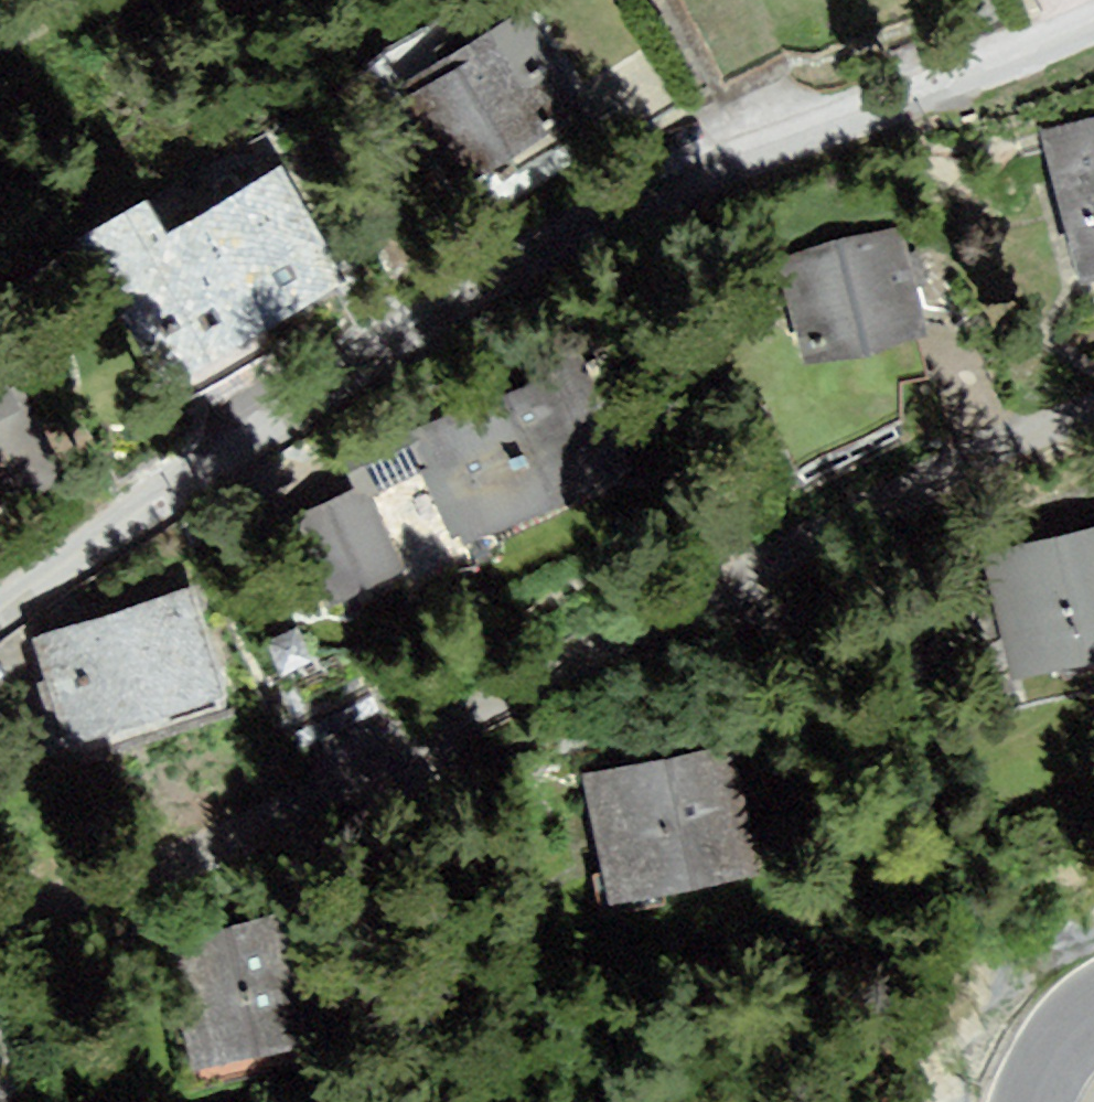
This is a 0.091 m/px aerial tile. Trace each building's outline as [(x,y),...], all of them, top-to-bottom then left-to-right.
[(527,10),(395,89),(457,192),(589,112),(527,10)] [(1042,127),(1083,275),(1093,272),(1093,112),(1042,127)] [(161,186),(78,235),(173,397),(362,286),(287,159),(182,221),(161,186)] [(903,224),(780,258),(808,357),(931,322),(903,224)] [(568,350),(402,431),(460,549),(627,468),(568,350)] [(364,485),(290,518),(327,601),(401,568),(364,485)] [(986,546),(1014,671),(1093,654),(1093,522),(986,546)] [(192,584),(39,634),(75,743),(227,693),(192,584)] [(762,734),(584,774),(612,898),(790,858),(762,734)] [(307,906),(165,939),(196,1071),(338,1038),(307,906)]
